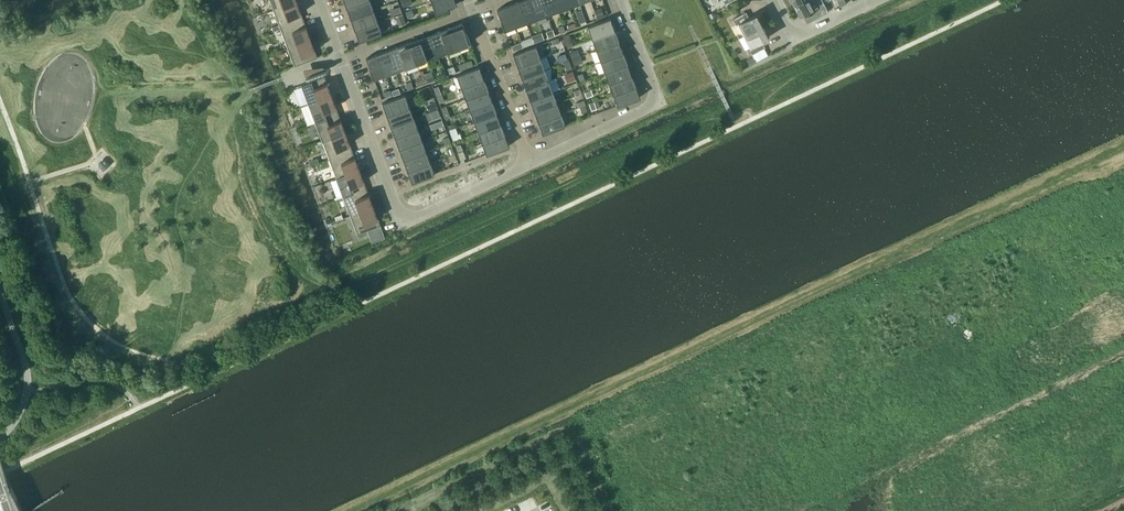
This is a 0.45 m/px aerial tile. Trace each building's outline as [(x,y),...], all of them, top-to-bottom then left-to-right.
[(275,12),(298,3),(296,0),(270,0),(275,12)] [(370,0),(364,0),(347,7),(351,18),(373,9),(370,0)] [(455,0),(433,0),(431,1),(436,12),(456,4),(455,0)] [(519,1),(527,22),(537,18),(530,0),(522,0),(519,1)] [(548,14),(543,0),(530,0),(537,18),(548,14)] [(548,14),(558,10),(555,0),(543,0),(548,14)] [(558,10),(569,6),(567,0),(555,0),(558,10)] [(816,0),(803,0),(794,5),(800,16),(819,6),(816,0)] [(519,1),(508,5),(516,25),(527,22),(519,1)] [(304,21),(298,3),(275,12),(281,30),(304,21)] [(505,30),(516,25),(508,5),(497,9),(505,30)] [(392,8),(395,14),(402,11),(400,6),(392,8)] [(351,18),(355,29),(377,21),(373,9),(351,18)] [(406,11),(408,18),(415,16),(412,9),(406,11)] [(602,9),(596,11),(598,18),(605,16),(602,9)] [(739,23),(745,35),(763,25),(756,14),(749,18),(745,12),(733,18),(736,25),(739,23)] [(403,13),(395,16),(399,26),(406,23),(403,13)] [(592,38),(615,29),(611,18),(588,26),(592,38)] [(281,30),(288,48),(311,39),(304,21),(281,30)] [(382,32),(377,21),(355,29),(359,40),(382,32)] [(462,22),(451,26),(459,47),(470,43),(462,22)] [(763,25),(745,35),(751,46),(749,48),(752,54),(764,47),(761,41),(769,37),(763,25)] [(441,30),(449,51),(459,47),(451,26),(441,30)] [(548,37),(555,35),(553,29),(546,32),(548,37)] [(619,40),(615,29),(592,38),(596,49),(619,40)] [(441,30),(430,34),(438,55),(449,51),(441,30)] [(420,38),(427,58),(438,55),(430,34),(420,38)] [(409,42),(417,62),(427,58),(420,38),(409,42)] [(317,56),(311,39),(288,48),(295,66),(318,57),(317,56)] [(601,60),(623,52),(619,40),(596,49),(601,60)] [(512,45),(514,50),(523,47),(522,41),(512,45)] [(398,46),(406,66),(417,62),(409,42),(398,46)] [(388,50),(396,70),(406,66),(398,46),(388,50)] [(513,54),(518,65),(540,57),(536,46),(513,54)] [(377,54),(385,74),(396,70),(388,50),(377,54)] [(627,63),(623,52),(601,60),(605,71),(627,63)] [(565,53),(557,56),(559,63),(568,59),(565,53)] [(374,78),(385,74),(377,54),(366,58),(374,78)] [(518,65),(522,77),(544,68),(540,57),(518,65)] [(566,70),(572,68),(569,60),(563,62),(566,70)] [(632,74),(627,63),(605,71),(609,82),(632,74)] [(448,67),(450,74),(456,72),(454,65),(448,67)] [(457,75),(461,86),(484,78),(480,66),(457,75)] [(522,77),(526,88),(549,79),(544,68),(522,77)] [(573,70),(566,73),(570,82),(576,79),(573,70)] [(432,71),(425,74),(428,82),(435,80),(432,71)] [(636,85),(632,74),(609,82),(613,94),(636,85)] [(302,84),(309,103),(332,94),(325,77),(325,76),(302,84)] [(488,89),(484,78),(461,86),(466,98),(488,89)] [(526,88),(530,99),(553,91),(549,79),(526,88)] [(636,85),(613,94),(617,105),(640,97),(636,85)] [(386,98),(392,95),(390,89),(383,92),(386,98)] [(466,98),(470,109),(492,100),(488,89),(466,98)] [(591,89),(585,91),(587,97),(593,95),(591,89)] [(557,102),(553,91),(530,99),(534,110),(557,102)] [(309,103),(316,122),(339,113),(332,94),(309,103)] [(382,103),(387,114),(409,106),(405,94),(382,103)] [(496,112),(492,100),(470,109),(474,120),(496,112)] [(534,110),(539,121),(561,113),(557,102),(534,110)] [(387,114),(391,125),(413,117),(409,106),(387,114)] [(441,115),(438,108),(432,111),(434,117),(441,115)] [(501,123),(496,112),(474,120),(478,131),(501,123)] [(316,122),(323,140),(346,132),(339,113),(316,122)] [(565,125),(561,113),(539,121),(543,133),(565,125)] [(391,125),(395,136),(418,128),(413,117),(391,125)] [(505,134),(501,123),(478,131),(482,142),(505,134)] [(422,139),(418,128),(395,136),(399,148),(422,139)] [(323,140),(330,159),(352,150),(346,132),(323,140)] [(509,146),(505,134),(482,142),(487,154),(509,146)] [(399,148),(403,159),(426,151),(422,139),(399,148)] [(330,159),(337,178),(359,169),(352,150),(330,159)] [(458,152),(462,163),(465,161),(464,158),(466,157),(463,150),(458,152)] [(403,159),(408,170),(430,162),(426,151),(403,159)] [(455,153),(448,156),(451,162),(457,159),(455,153)] [(434,173),(430,162),(408,170),(412,182),(434,173)] [(366,188),(359,169),(337,178),(344,196),(366,188)] [(344,196),(351,215),(373,206),(366,188),(344,196)] [(378,218),(373,206),(351,215),(358,234),(381,225),(378,218)]
